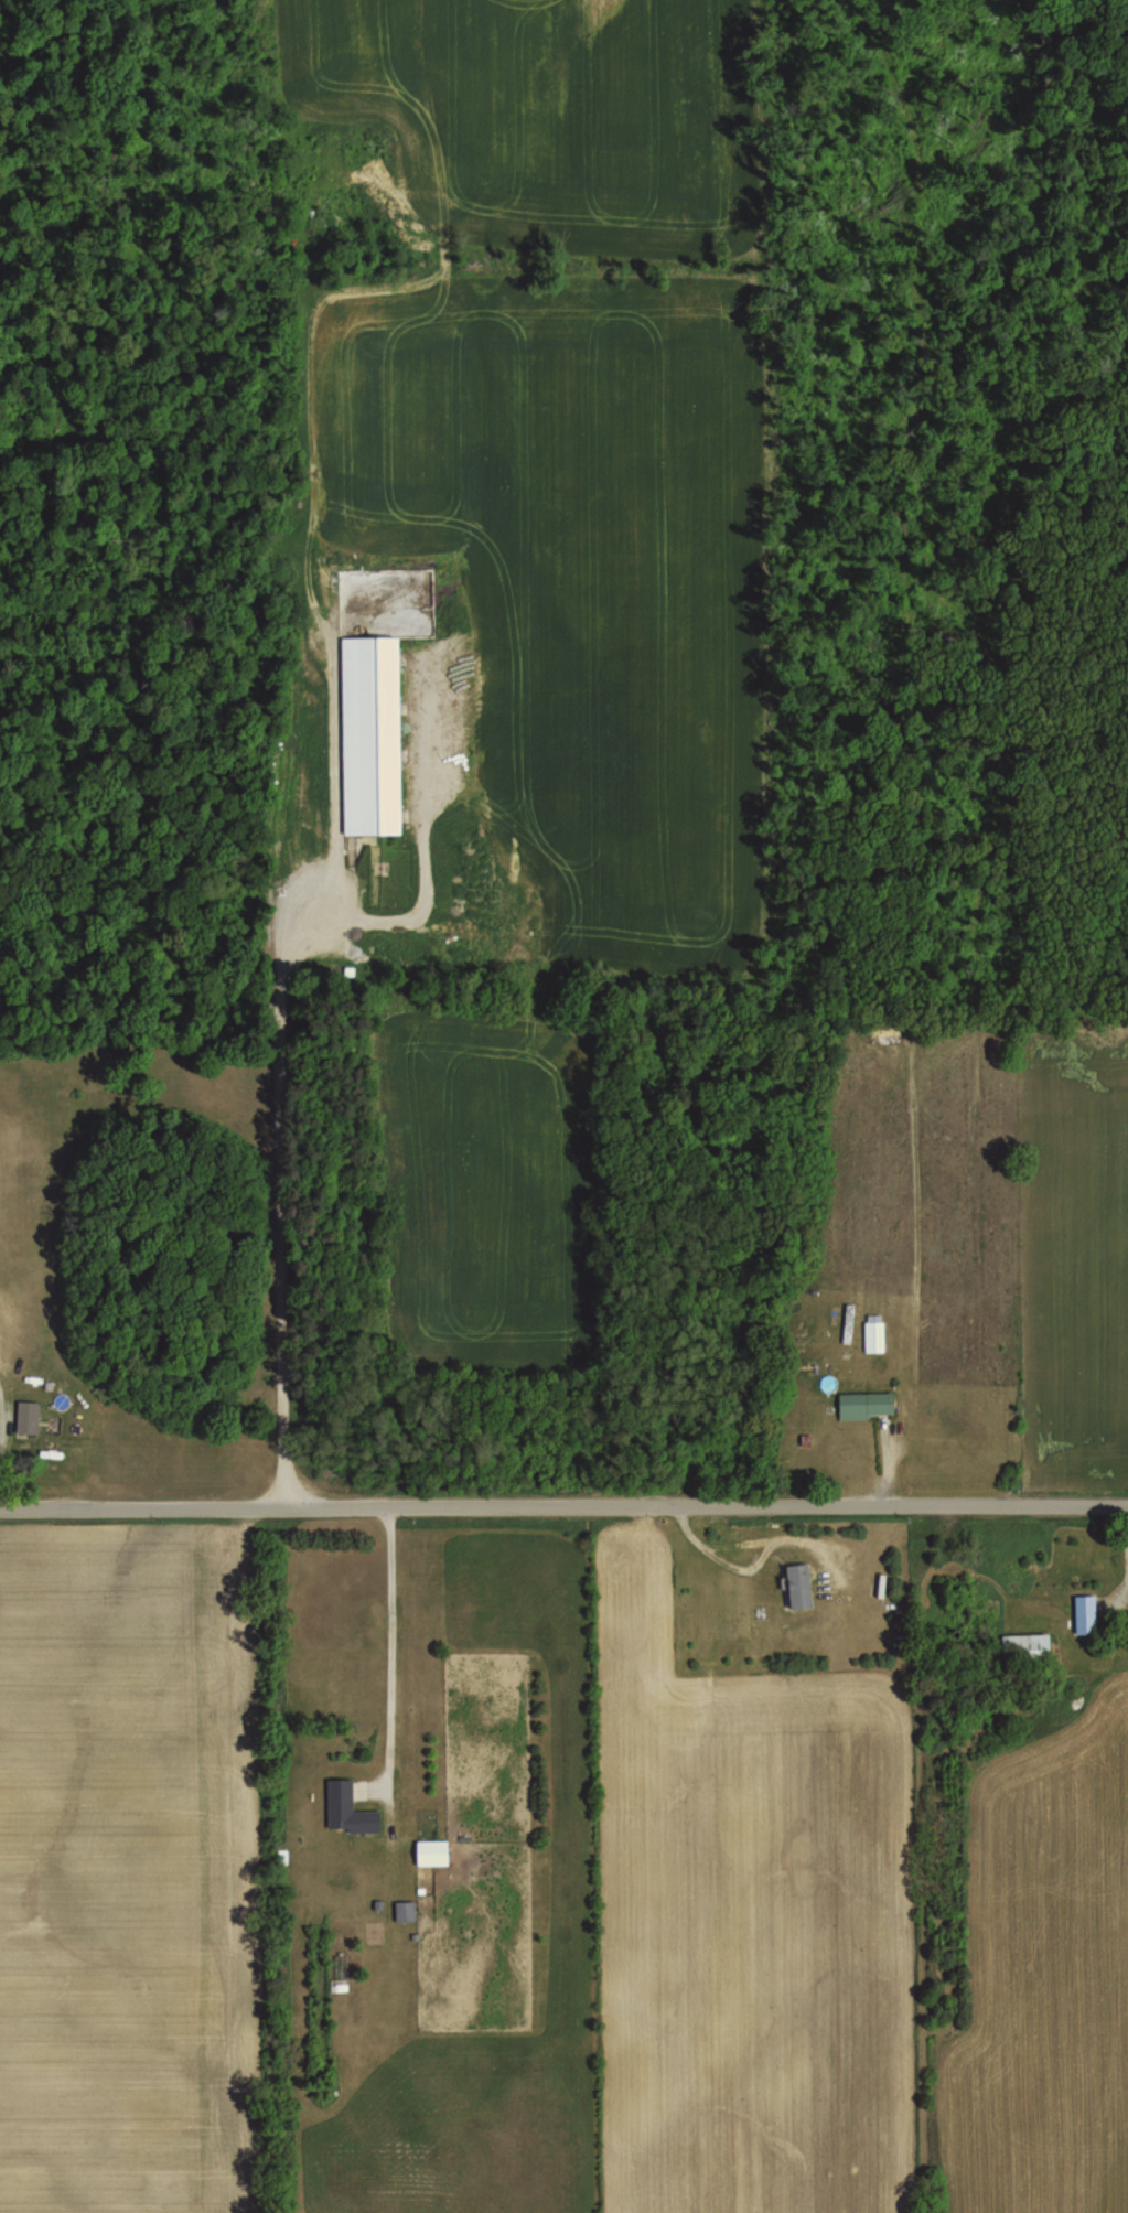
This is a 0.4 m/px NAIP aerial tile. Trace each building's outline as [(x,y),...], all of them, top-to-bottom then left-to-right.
[(339,632),(400,632),(401,839),(340,840),(339,632)] [(847,1304),(857,1306),(852,1345),(842,1344),(847,1304)] [(866,1322),(867,1352),(887,1351),(885,1323),(881,1321),(881,1314),(869,1315),(870,1322),(866,1322)] [(44,1381),(43,1388),(52,1389),(53,1382),(44,1381)] [(838,1393),(839,1416),(898,1411),(895,1388),(838,1393)] [(19,1399),(37,1400),(36,1431),(17,1430),(19,1399)] [(801,1435),(802,1444),(810,1444),(809,1433),(801,1435)] [(787,1609),(809,1606),(804,1563),(781,1566),(787,1609)] [(1072,1635),(1093,1635),(1093,1596),(1072,1596),(1072,1635)] [(1048,1660),(1047,1634),(999,1635),(998,1607),(955,1607),(956,1643),(998,1642),(999,1661),(1048,1660)] [(350,1811),(350,1779),(324,1779),(324,1832),(380,1832),(380,1810),(350,1811)] [(413,1841),(413,1866),(446,1866),(446,1841),(413,1841)] [(394,1901),(394,1921),(414,1921),(414,1901),(394,1901)]
